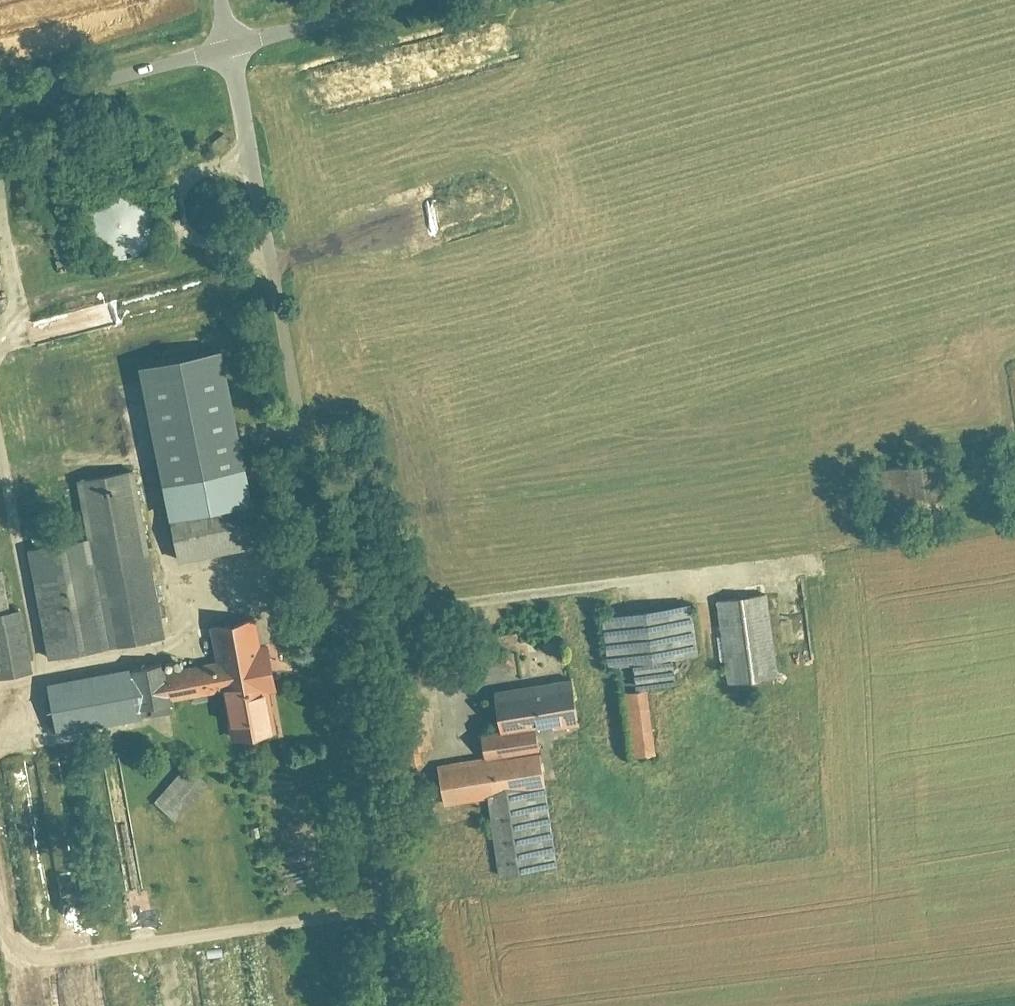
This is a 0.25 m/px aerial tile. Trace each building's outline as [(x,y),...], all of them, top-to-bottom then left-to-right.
[(85,220),(91,241),(101,252),(114,258),(133,256),(149,246),(158,229),(155,207),(145,193),(128,186),(109,187),(93,199),(85,220)] [(948,463),(890,473),(898,522),(956,513),(948,463)] [(79,478),(91,541),(28,553),(48,656),(165,633),(133,468),(79,478)] [(170,504),(180,559),(282,542),(272,487),(170,504)] [(33,666),(22,610),(11,612),(3,567),(0,568),(0,672),(33,666)] [(722,604),(733,681),(779,675),(768,598),(722,604)] [(634,661),(635,690),(681,687),(680,659),(698,658),(694,604),(606,610),(610,663),(634,661)] [(114,717),(116,731),(171,723),(167,700),(226,691),(232,737),(273,731),(266,686),(277,685),(272,652),(261,654),(256,617),(215,623),(221,658),(147,669),(146,664),(48,679),(55,725),(114,717)] [(495,690),(505,757),(540,751),(536,727),(578,721),(572,679),(495,690)] [(620,699),(634,807),(670,802),(656,694),(620,699)] [(444,802),(490,795),(502,874),(558,865),(540,751),(505,757),(439,767),(444,802)] [(151,803),(172,822),(207,785),(186,765),(151,803)]
